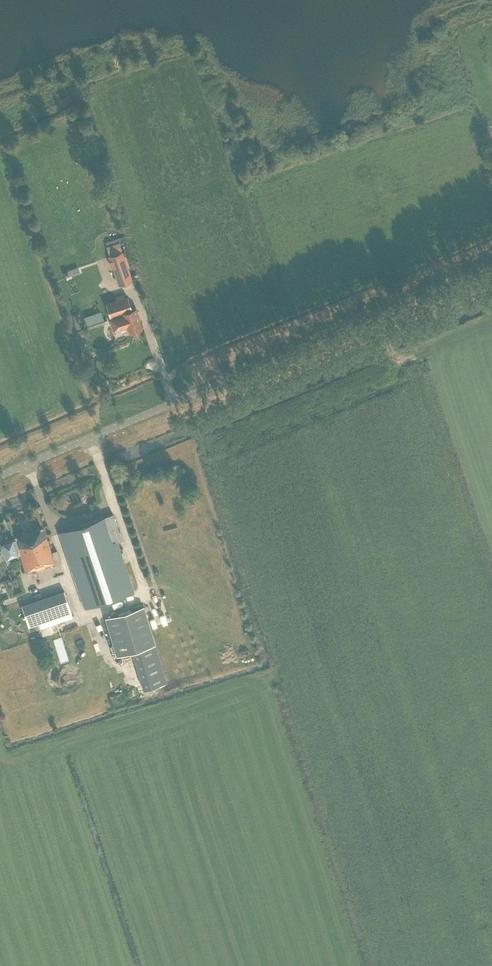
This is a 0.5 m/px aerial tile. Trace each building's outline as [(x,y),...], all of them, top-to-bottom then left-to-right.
[(130,272),(123,251),(109,256),(116,277),(130,272)] [(127,297),(106,304),(110,317),(111,317),(112,319),(110,319),(114,330),(127,326),(129,332),(142,328),(139,320),(140,319),(136,308),(131,309),(127,297)] [(32,500),(44,498),(42,486),(29,489),(32,500)] [(122,539),(113,514),(60,532),(86,607),(132,591),(115,541),(122,539)] [(25,570),(34,567),(34,569),(60,560),(57,550),(51,551),(43,527),(14,537),(18,548),(15,549),(14,549),(11,550),(13,556),(16,554),(19,553),(25,570)] [(29,627),(39,623),(71,613),(64,591),(22,605),(29,627)] [(117,656),(132,651),(144,689),(166,682),(155,644),(144,606),(105,617),(117,656)]
